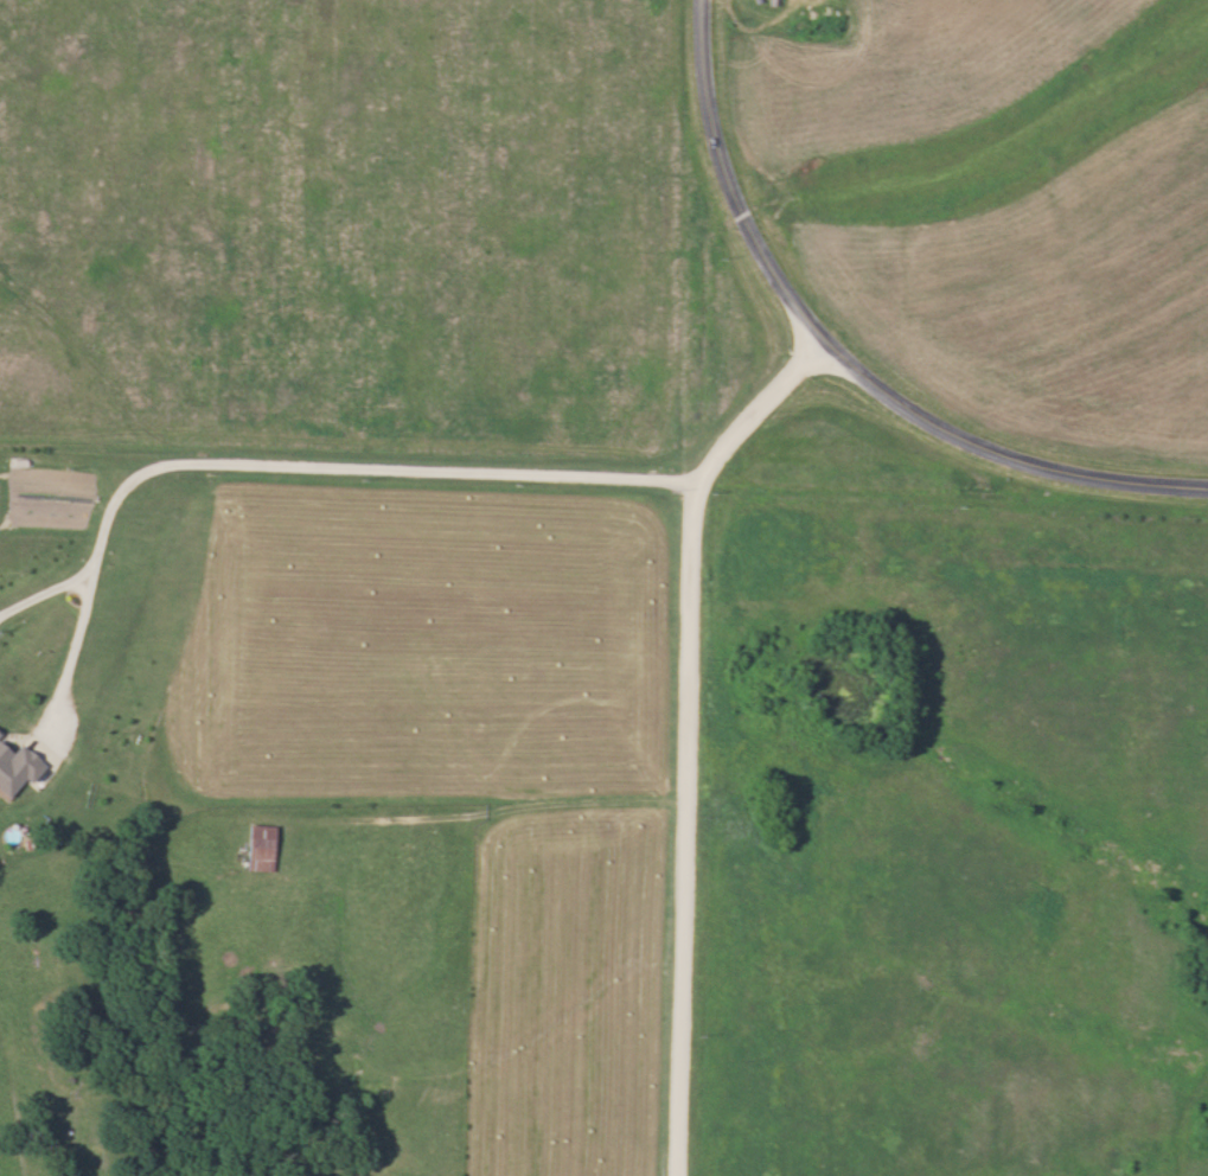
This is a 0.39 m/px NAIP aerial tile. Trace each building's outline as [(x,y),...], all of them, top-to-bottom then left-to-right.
[(270,872),(271,826),(245,826),(244,872),(270,872)]
